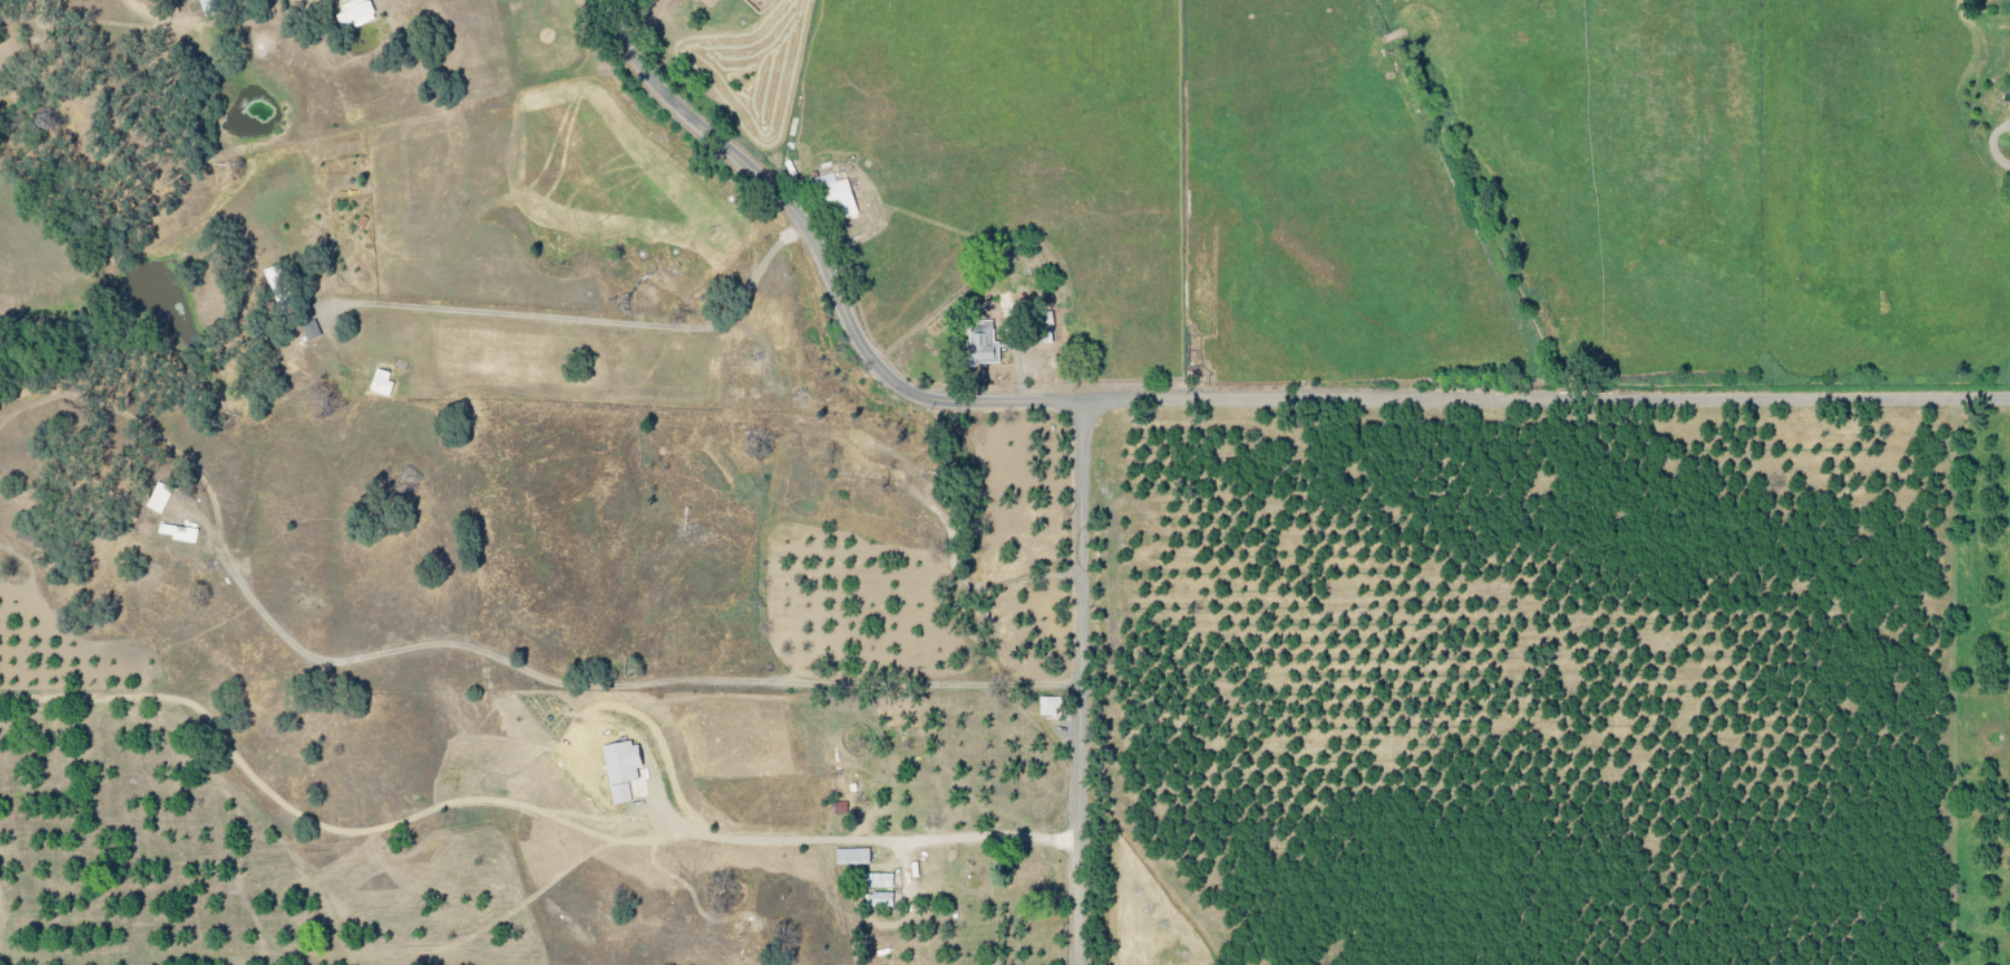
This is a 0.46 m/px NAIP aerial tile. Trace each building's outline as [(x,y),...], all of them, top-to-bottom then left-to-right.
[(347,24),(348,27),(372,18),(364,0),(349,0),(335,6),(338,13),(331,16),(336,28),(347,24)] [(753,10),(754,9),(747,2),(748,0),(742,0),(753,10)] [(807,179),(815,206),(827,202),(833,221),(853,214),(842,179),(832,182),(829,173),(807,179)] [(302,342),(316,336),(309,320),(295,326),(302,342)] [(993,343),(988,343),(988,328),(965,329),(966,355),(964,355),(964,365),(993,365),(993,343)] [(385,373),(370,369),(365,392),(384,397),(388,383),(383,381),(385,373)] [(159,514),(167,488),(150,483),(142,508),(159,514)] [(153,533),(168,535),(167,539),(191,543),(194,530),(155,523),(153,533)] [(609,804),(627,800),(623,781),(634,779),(632,768),(636,767),(630,739),(596,746),(609,804)] [(866,863),(865,849),(831,850),(832,864),(866,863)] [(889,888),(889,874),(857,873),(856,888),(889,888)] [(889,893),(863,893),(862,906),(889,907),(889,893)]
